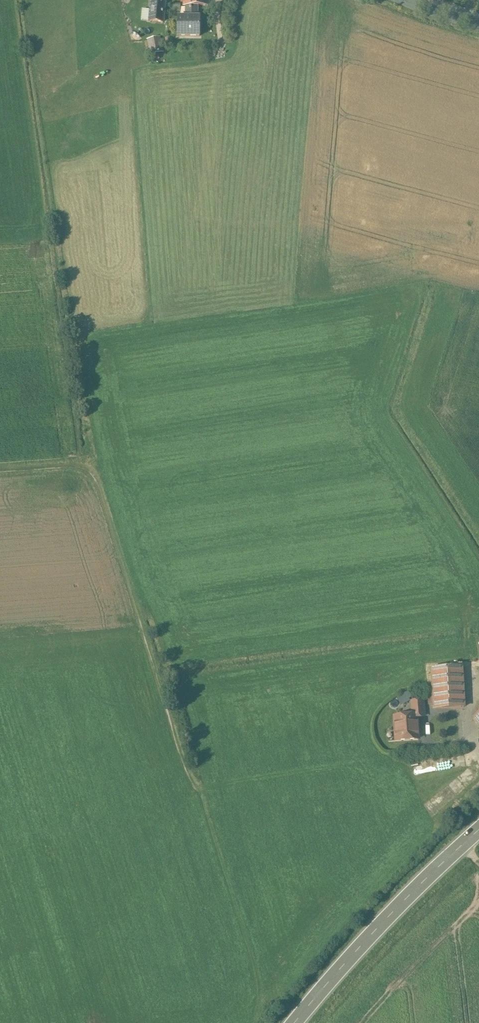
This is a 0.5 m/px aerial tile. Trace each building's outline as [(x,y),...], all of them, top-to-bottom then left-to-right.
[(151,20),(163,21),(165,0),(153,0),(151,20)] [(186,18),(178,18),(178,36),(200,36),(200,18),(197,18),(197,5),(187,5),(186,18)] [(159,37),(149,39),(152,54),(162,52),(159,37)] [(462,667),(432,668),(433,686),(434,708),(464,707),(462,667)] [(400,703),(413,698),(410,690),(397,695),(400,703)] [(423,701),(412,702),(413,716),(417,716),(417,717),(424,716),(423,701)] [(413,716),(395,717),(396,740),(418,739),(417,717),(417,716),(413,716)]
